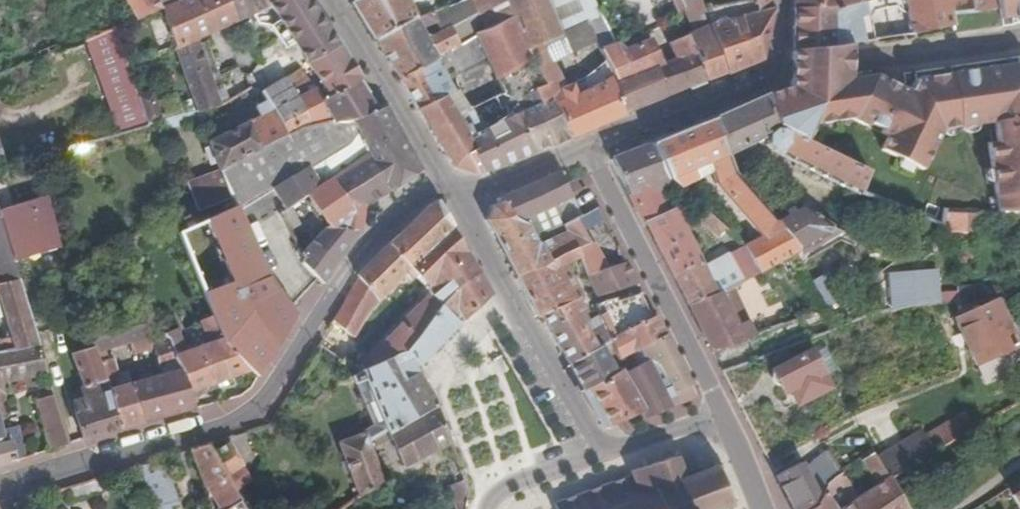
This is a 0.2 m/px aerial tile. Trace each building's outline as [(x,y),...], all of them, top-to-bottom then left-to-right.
[(134,20),(158,9),(180,0),(123,0),(134,20)] [(224,0),(180,0),(158,9),(189,104),(191,110),(196,109),(215,103),(213,96),(193,38),(233,20),(224,0)] [(294,43),(308,62),(338,48),(341,47),(309,0),(224,0),(233,20),(256,63),(271,55),(250,13),(266,5),(294,43)] [(353,3),(375,41),(421,19),(409,0),(361,0),(353,3)] [(506,0),(474,0),(487,33),(514,19),(506,0)] [(615,80),(576,95),(572,85),(563,89),(541,45),(586,26),(600,52),(616,45),(594,0),(506,0),(514,19),(531,63),(543,84),(534,90),(542,106),(553,100),(574,138),(625,117),(615,80)] [(681,22),(692,17),(685,0),(672,0),(681,22)] [(728,75),(764,60),(777,10),(775,0),(749,0),(750,12),(734,18),(730,8),(708,16),(717,38),(728,75)] [(797,10),(795,55),(852,47),(955,24),(954,17),(952,2),(962,0),(852,0),(797,10)] [(797,10),(852,0),(797,0),(797,10)] [(976,13),(999,9),(997,0),(974,0),(976,13)] [(999,9),(1001,18),(1019,15),(1019,0),(997,0),(999,9)] [(421,19),(375,41),(401,79),(436,61),(460,48),(451,29),(429,41),(423,31),(436,24),(433,14),(421,19)] [(717,38),(708,16),(702,18),(706,29),(688,37),(707,84),(728,75),(717,38)] [(487,33),(460,48),(436,61),(446,82),(456,76),(488,59),(498,83),(514,73),(531,63),(514,19),(487,33)] [(615,80),(625,117),(707,84),(688,37),(669,45),(675,61),(660,67),(650,42),(631,50),(616,45),(600,52),(615,80)] [(852,47),(795,55),(795,69),(794,81),(830,85),(850,82),(851,61),(852,47)] [(338,48),(308,62),(329,98),(358,83),(349,67),(338,48)] [(436,61),(401,79),(425,115),(443,107),(442,105),(451,102),(455,100),(454,99),(446,82),(436,61)] [(892,86),(875,77),(850,82),(830,85),(794,81),(794,87),(793,87),(803,121),(827,118),(828,122),(831,124),(851,122),(867,130),(868,126),(880,133),(879,135),(887,139),(884,144),(917,150),(932,151),(941,133),(993,126),(997,146),(1019,146),(1019,67),(1019,66),(916,81),(909,94),(905,102),(888,94),(892,86)] [(285,76),(306,125),(307,125),(333,121),(374,112),(358,83),(329,98),(321,103),(301,70),(285,76)] [(498,83),(505,97),(515,120),(532,111),(524,89),(514,73),(498,83)] [(306,125),(285,76),(261,86),(266,97),(284,135),(306,125)] [(909,94),(892,86),(888,94),(905,102),(909,94)] [(803,121),(793,87),(765,97),(778,129),(805,142),(813,127),(831,124),(828,122),(827,118),(803,121)] [(148,92),(134,96),(141,119),(155,115),(148,92)] [(284,135),(266,97),(253,104),(256,114),(203,139),(212,167),(284,135)] [(714,120),(729,156),(763,141),(766,141),(767,144),(765,146),(771,153),(777,151),(779,156),(860,196),(869,172),(805,142),(778,129),(765,97),(714,120)] [(553,100),(542,106),(533,110),(551,146),(552,147),(574,138),(553,100)] [(443,107),(425,115),(453,167),(479,175),(482,173),(471,150),(479,146),(472,132),(479,128),(471,113),(459,120),(451,102),(442,105),(443,107)] [(199,118),(196,109),(191,110),(158,121),(161,130),(199,118)] [(306,200),(339,180),(372,160),(390,192),(420,173),(385,110),(374,112),(333,121),(307,125),(306,125),(284,135),(212,167),(212,168),(226,196),(233,209),(235,214),(272,196),(283,214),(306,200)] [(471,150),(482,173),(551,146),(533,110),(532,111),(515,120),(487,134),(483,126),(479,128),(472,132),(479,146),(471,150)] [(735,172),(729,156),(714,120),(651,145),(667,181),(669,180),(678,188),(711,173),(715,185),(762,239),(746,247),(760,275),(797,254),(777,218),(735,172)] [(868,126),(867,130),(879,135),(880,133),(868,126)] [(90,143),(65,150),(35,160),(37,169),(75,157),(76,159),(93,153),(90,143)] [(917,150),(884,144),(880,152),(921,172),(932,151),(917,150)] [(670,187),(667,181),(651,145),(613,160),(643,225),(647,225),(674,276),(701,262),(674,209),(669,211),(659,193),(670,187)] [(987,147),(998,216),(1019,216),(1019,146),(997,146),(987,147)] [(372,160),(339,180),(352,203),(362,209),(390,192),(372,160)] [(178,183),(191,211),(226,196),(212,168),(178,183)] [(585,218),(563,174),(521,191),(533,216),(556,206),(566,229),(579,221),(585,218)] [(360,232),(362,209),(352,203),(339,180),(306,200),(325,221),(299,255),(303,262),(301,266),(321,285),(360,232)] [(514,218),(521,221),(533,216),(521,191),(505,198),(506,201),(514,218)] [(0,214),(0,231),(9,259),(38,249),(41,256),(57,251),(45,199),(0,214)] [(514,218),(506,201),(491,207),(486,223),(538,320),(542,319),(569,365),(596,350),(577,314),(584,310),(579,300),(580,300),(563,267),(581,258),(578,250),(567,256),(558,238),(540,246),(529,224),(521,221),(514,218)] [(797,254),(804,250),(835,232),(800,204),(777,218),(797,254)] [(359,279),(331,322),(354,339),(370,312),(413,272),(432,295),(372,356),(372,358),(353,377),(354,379),(401,346),(428,325),(445,306),(462,326),(491,297),(439,206),(429,207),(358,277),(359,279)] [(233,209),(175,234),(210,316),(220,339),(255,362),(262,367),(294,317),(269,283),(235,214),(233,209)] [(942,209),(941,230),(977,232),(978,211),(942,209)] [(727,232),(709,216),(703,222),(721,239),(727,232)] [(566,229),(568,234),(582,227),(579,221),(566,229)] [(568,234),(558,238),(567,256),(578,250),(591,244),(582,227),(568,234)] [(17,285),(11,266),(9,259),(0,231),(0,288),(17,285)] [(835,232),(804,250),(808,257),(847,237),(835,232)] [(745,247),(729,255),(743,283),(760,275),(746,247),(745,247)] [(9,259),(11,266),(41,256),(38,249),(9,259)] [(604,271),(613,268),(607,254),(598,257),(604,271)] [(674,276),(690,309),(721,294),(743,283),(729,255),(704,267),(701,262),(674,276)] [(604,271),(588,277),(598,298),(638,283),(628,262),(613,268),(604,271)] [(889,270),(888,277),(893,277),(892,295),(886,295),(883,311),(909,306),(928,305),(939,304),(938,271),(889,270)] [(828,271),(810,280),(824,305),(841,297),(828,271)] [(37,349),(17,285),(0,288),(0,312),(7,333),(6,342),(0,344),(0,356),(37,349)] [(645,295),(643,291),(619,300),(618,300),(613,299),(610,299),(602,302),(596,305),(611,341),(615,350),(618,356),(624,354),(631,351),(638,348),(667,335),(657,316),(652,318),(641,296),(645,295)] [(739,328),(721,294),(690,309),(713,354),(756,337),(749,323),(739,328)] [(956,320),(977,366),(1017,348),(997,302),(956,320)] [(419,369),(462,326),(445,306),(428,325),(401,346),(354,379),(351,381),(377,426),(367,432),(368,435),(343,445),(363,499),(363,498),(387,484),(372,444),(377,441),(438,410),(415,371),(417,368),(419,369)] [(139,311),(109,322),(82,332),(88,349),(117,432),(194,411),(185,393),(159,336),(158,332),(149,335),(139,311)] [(220,339),(210,316),(197,321),(207,343),(182,354),(172,331),(159,336),(185,393),(255,362),(220,339)] [(654,360),(649,362),(667,400),(693,389),(685,373),(667,335),(638,348),(642,357),(654,359),(654,360)] [(596,350),(569,365),(584,392),(615,375),(605,356),(615,350),(611,341),(596,350)] [(824,348),(813,354),(826,376),(837,370),(824,348)] [(0,356),(0,403),(6,402),(5,393),(1,385),(46,377),(37,349),(0,356)] [(117,432),(88,349),(70,354),(81,387),(79,391),(83,401),(70,405),(82,443),(117,432)] [(639,368),(631,351),(624,354),(632,371),(639,368)] [(826,376),(813,354),(812,351),(773,372),(781,388),(787,386),(797,406),(831,387),(826,376)] [(667,400),(649,362),(639,368),(632,371),(626,375),(645,412),(647,417),(692,401),(696,396),(693,389),(667,400)] [(645,412),(626,375),(623,371),(615,375),(584,392),(606,429),(615,427),(645,412)] [(50,453),(68,447),(52,398),(35,403),(50,453)] [(454,444),(438,410),(377,441),(380,448),(392,442),(406,468),(454,444)] [(645,412),(615,427),(622,426),(647,417),(645,412)] [(922,433),(875,459),(887,479),(890,478),(973,431),(965,416),(925,438),(922,433)] [(26,460),(23,448),(20,448),(18,436),(10,437),(9,429),(2,430),(0,420),(0,468),(26,460)] [(840,474),(862,461),(861,460),(872,454),(857,429),(825,449),(827,452),(840,474)] [(214,455),(208,445),(189,451),(209,486),(213,485),(222,508),(246,508),(235,490),(226,476),(214,455)] [(230,445),(214,455),(226,476),(243,465),(230,445)] [(730,507),(730,508),(736,508),(735,505),(739,503),(737,499),(732,500),(720,471),(725,469),(722,464),(718,466),(715,461),(711,463),(712,466),(686,476),(677,458),(680,453),(675,451),(673,455),(632,472),(633,475),(555,506),(556,508),(726,508),(730,507)] [(815,504),(827,490),(840,474),(827,452),(801,467),(799,464),(777,477),(770,481),(768,478),(765,480),(781,508),(811,508),(815,504)] [(890,478),(887,479),(875,459),(872,454),(861,460),(862,461),(877,486),(855,500),(849,503),(839,508),(907,508),(890,478)] [(182,505),(167,458),(140,466),(153,508),(168,508),(182,505)] [(777,477),(799,464),(798,460),(775,473),(777,477)] [(252,480),(243,465),(226,476),(235,490),(252,480)] [(855,500),(840,474),(827,490),(831,497),(840,487),(849,503),(855,500)] [(104,477),(71,487),(73,498),(107,488),(104,477)] [(468,492),(465,482),(451,487),(458,508),(466,508),(468,492)] [(831,497),(827,490),(815,504),(811,508),(838,508),(831,497)] [(1019,508),(1019,491),(1012,496),(1019,508)]
